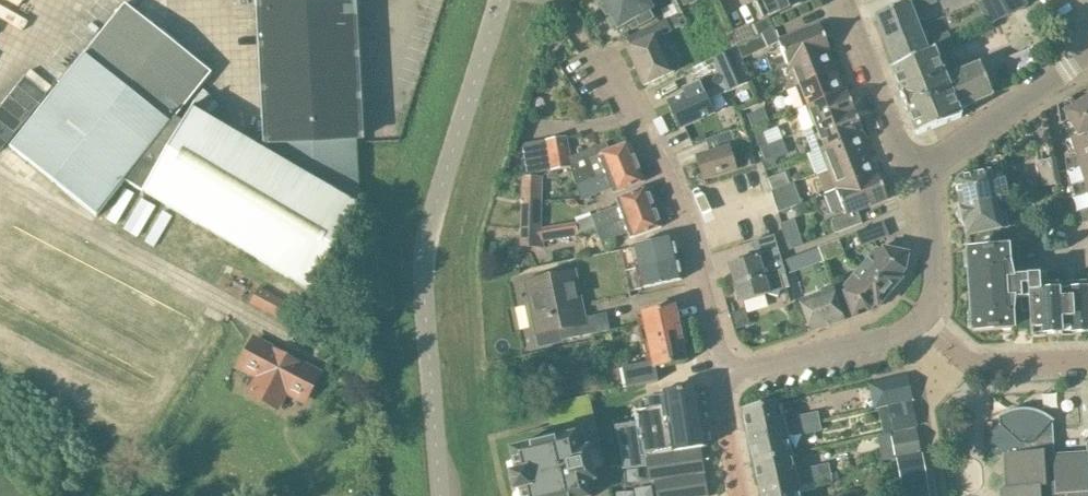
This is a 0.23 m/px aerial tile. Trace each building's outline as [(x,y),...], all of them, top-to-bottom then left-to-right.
[(266,144),(358,139),(351,0),(258,0),(266,144)] [(656,15),(647,0),(599,0),(617,29),(627,23),(631,30),(656,15)] [(732,9),(739,24),(759,15),(752,0),(751,0),(732,9)] [(802,2),(801,0),(755,0),(763,19),(802,2)] [(919,25),(914,12),(922,9),(922,8),(937,2),(937,0),(912,0),(910,1),(875,14),(884,38),(919,25)] [(979,4),(989,23),(1027,6),(1025,0),(988,0),(979,4)] [(358,139),(266,144),(266,151),(194,109),(197,104),(195,103),(184,122),(174,117),(208,73),(122,5),(9,148),(95,216),(124,180),(143,192),(310,290),(344,233),(360,206),(359,205),(358,144),(358,139)] [(688,24),(683,12),(665,19),(664,17),(625,36),(630,46),(626,48),(644,85),(674,70),(658,38),(672,31),(688,24)] [(789,64),(830,49),(831,49),(821,22),(779,38),(789,64)] [(895,67),(928,50),(919,25),(884,38),(895,67)] [(740,57),(779,38),(775,28),(736,47),(740,57)] [(934,39),(939,49),(954,43),(950,32),(934,39)] [(928,50),(895,67),(892,68),(917,133),(962,116),(959,111),(994,97),(979,62),(945,76),(934,48),(928,50)] [(796,84),(837,69),(830,49),(789,64),(796,84)] [(686,72),(692,84),(682,88),(684,93),(667,101),(680,127),(713,112),(704,93),(722,84),(727,93),(748,83),(732,50),(686,72)] [(804,104),(844,89),(837,69),(796,84),(804,104)] [(0,109),(0,150),(54,89),(34,71),(0,109)] [(797,111),(804,130),(855,112),(846,88),(844,89),(804,104),(805,108),(797,111)] [(1087,122),(1087,97),(1076,104),(1071,97),(1058,105),(1061,121),(1063,121),(1068,118),(1074,127),(1087,122)] [(764,107),(748,113),(752,125),(769,119),(764,107)] [(811,150),(819,147),(860,132),(862,131),(855,112),(804,130),(811,150)] [(1087,146),(1087,122),(1074,127),(1078,134),(1073,135),(1077,149),(1087,146)] [(756,135),(759,144),(768,141),(764,132),(756,135)] [(867,151),(860,132),(819,147),(826,166),(867,151)] [(586,182),(636,162),(628,143),(608,151),(605,143),(568,158),(565,138),(543,142),(549,172),(569,168),(572,176),(576,187),(587,183),(586,182)] [(768,141),(759,144),(760,146),(764,157),(773,154),(768,143),(768,141)] [(1087,170),(1087,146),(1077,149),(1078,153),(1065,157),(1067,170),(1082,165),(1084,171),(1087,170)] [(703,180),(734,170),(727,147),(697,157),(703,180)] [(875,172),(867,151),(826,166),(827,169),(828,170),(834,187),(875,172)] [(752,153),(743,156),(746,167),(756,164),(752,153)] [(1053,158),(1038,162),(1044,187),(1059,183),(1053,158)] [(643,181),(636,162),(586,182),(587,183),(576,187),(581,199),(610,188),(613,193),(643,181)] [(1002,197),(1009,196),(1005,178),(993,181),(991,170),(958,177),(956,183),(961,206),(1002,197)] [(1084,171),(1086,178),(1072,182),(1076,196),(1087,193),(1087,170),(1084,171)] [(886,197),(877,171),(875,172),(834,187),(835,190),(843,212),(831,217),(836,230),(862,221),(857,208),(886,197)] [(770,186),(772,191),(783,187),(781,182),(779,176),(768,180),(770,186)] [(523,178),(522,202),(541,201),(542,179),(523,178)] [(783,187),(772,191),(780,212),(802,204),(795,183),(783,187)] [(591,216),(596,228),(604,226),(653,207),(646,188),(615,200),(618,206),(591,216)] [(1008,227),(1002,197),(961,206),(967,236),(968,236),(970,249),(1001,248),(1000,229),(1008,227)] [(522,202),(521,227),(540,228),(541,201),(522,202)] [(604,226),(596,228),(596,229),(601,243),(628,233),(630,239),(661,227),(654,208),(653,207),(604,226)] [(782,223),(780,224),(781,226),(783,231),(789,249),(803,244),(794,219),(782,223)] [(884,222),(857,233),(861,246),(889,235),(884,222)] [(540,228),(521,227),(520,247),(540,247),(545,248),(545,241),(561,239),(559,227),(540,229),(540,228)] [(776,295),(783,290),(789,288),(773,234),(752,241),(756,255),(729,263),(740,302),(770,293),(776,295)] [(635,268),(676,258),(671,238),(631,247),(635,268)] [(861,268),(889,292),(900,279),(898,276),(905,267),(907,253),(883,247),(883,250),(877,249),(861,268)] [(1043,331),(1041,288),(1039,273),(1005,275),(1004,263),(1009,263),(1008,247),(1001,248),(970,249),(968,250),(972,330),(1013,328),(1013,311),(1015,297),(1028,296),(1030,332),(1043,331)] [(784,260),(789,273),(800,269),(795,256),(784,260)] [(676,258),(635,268),(640,288),(680,279),(676,258)] [(878,306),(889,292),(861,268),(845,287),(847,292),(844,293),(853,317),(866,311),(873,303),(878,306)] [(535,326),(537,334),(560,329),(562,340),(611,330),(607,314),(584,319),(574,271),(526,281),(530,304),(526,305),(531,327),(535,326)] [(1087,329),(1087,285),(1078,286),(1080,329),(1087,329)] [(1056,331),(1068,330),(1066,286),(1053,287),(1056,331)] [(1068,330),(1080,329),(1078,286),(1066,286),(1068,330)] [(251,302),(276,316),(284,301),(260,287),(251,302)] [(1043,331),(1056,331),(1053,287),(1041,288),(1043,331)] [(810,333),(844,320),(833,289),(798,302),(810,333)] [(648,341),(679,334),(673,306),(642,313),(648,341)] [(679,334),(648,341),(652,360),(623,366),(627,386),(657,379),(654,367),(685,361),(679,334)] [(303,399),(318,372),(256,339),(241,367),(259,376),(251,391),(278,406),(286,390),(303,399)] [(911,401),(913,401),(907,374),(881,379),(887,406),(911,401)] [(697,386),(663,392),(663,396),(648,399),(650,409),(635,412),(637,425),(616,428),(624,468),(648,465),(653,484),(655,483),(657,495),(709,495),(701,448),(707,447),(697,386)] [(742,410),(748,435),(819,421),(817,411),(797,416),(798,418),(784,421),(779,402),(742,410)] [(1054,420),(1044,413),(1033,409),(1020,408),(1008,411),(997,417),(998,418),(999,424),(988,437),(988,448),(996,455),(1004,454),(1004,487),(1000,486),(1001,495),(1087,495),(1087,441),(1087,443),(1087,452),(1054,454),(1053,429),(1052,420),(1053,421),(1054,420)] [(748,435),(754,462),(791,454),(787,436),(801,433),(802,436),(822,432),(820,422),(819,421),(748,435)] [(891,432),(896,459),(921,454),(916,427),(891,432)] [(511,486),(513,494),(519,493),(520,495),(589,495),(585,479),(593,477),(594,481),(596,481),(601,479),(605,495),(606,495),(610,495),(615,494),(621,493),(606,428),(583,434),(583,435),(577,436),(576,433),(552,438),(553,440),(511,450),(514,462),(511,462),(514,472),(508,473),(511,486)] [(760,487),(831,473),(829,463),(811,467),(808,472),(796,475),(791,454),(754,462),(760,487)] [(896,459),(901,484),(926,480),(921,454),(896,459)] [(798,487),(810,484),(815,487),(834,482),(831,473),(760,487),(762,495),(800,495),(798,487)] [(901,484),(904,495),(929,495),(926,480),(901,484)]
